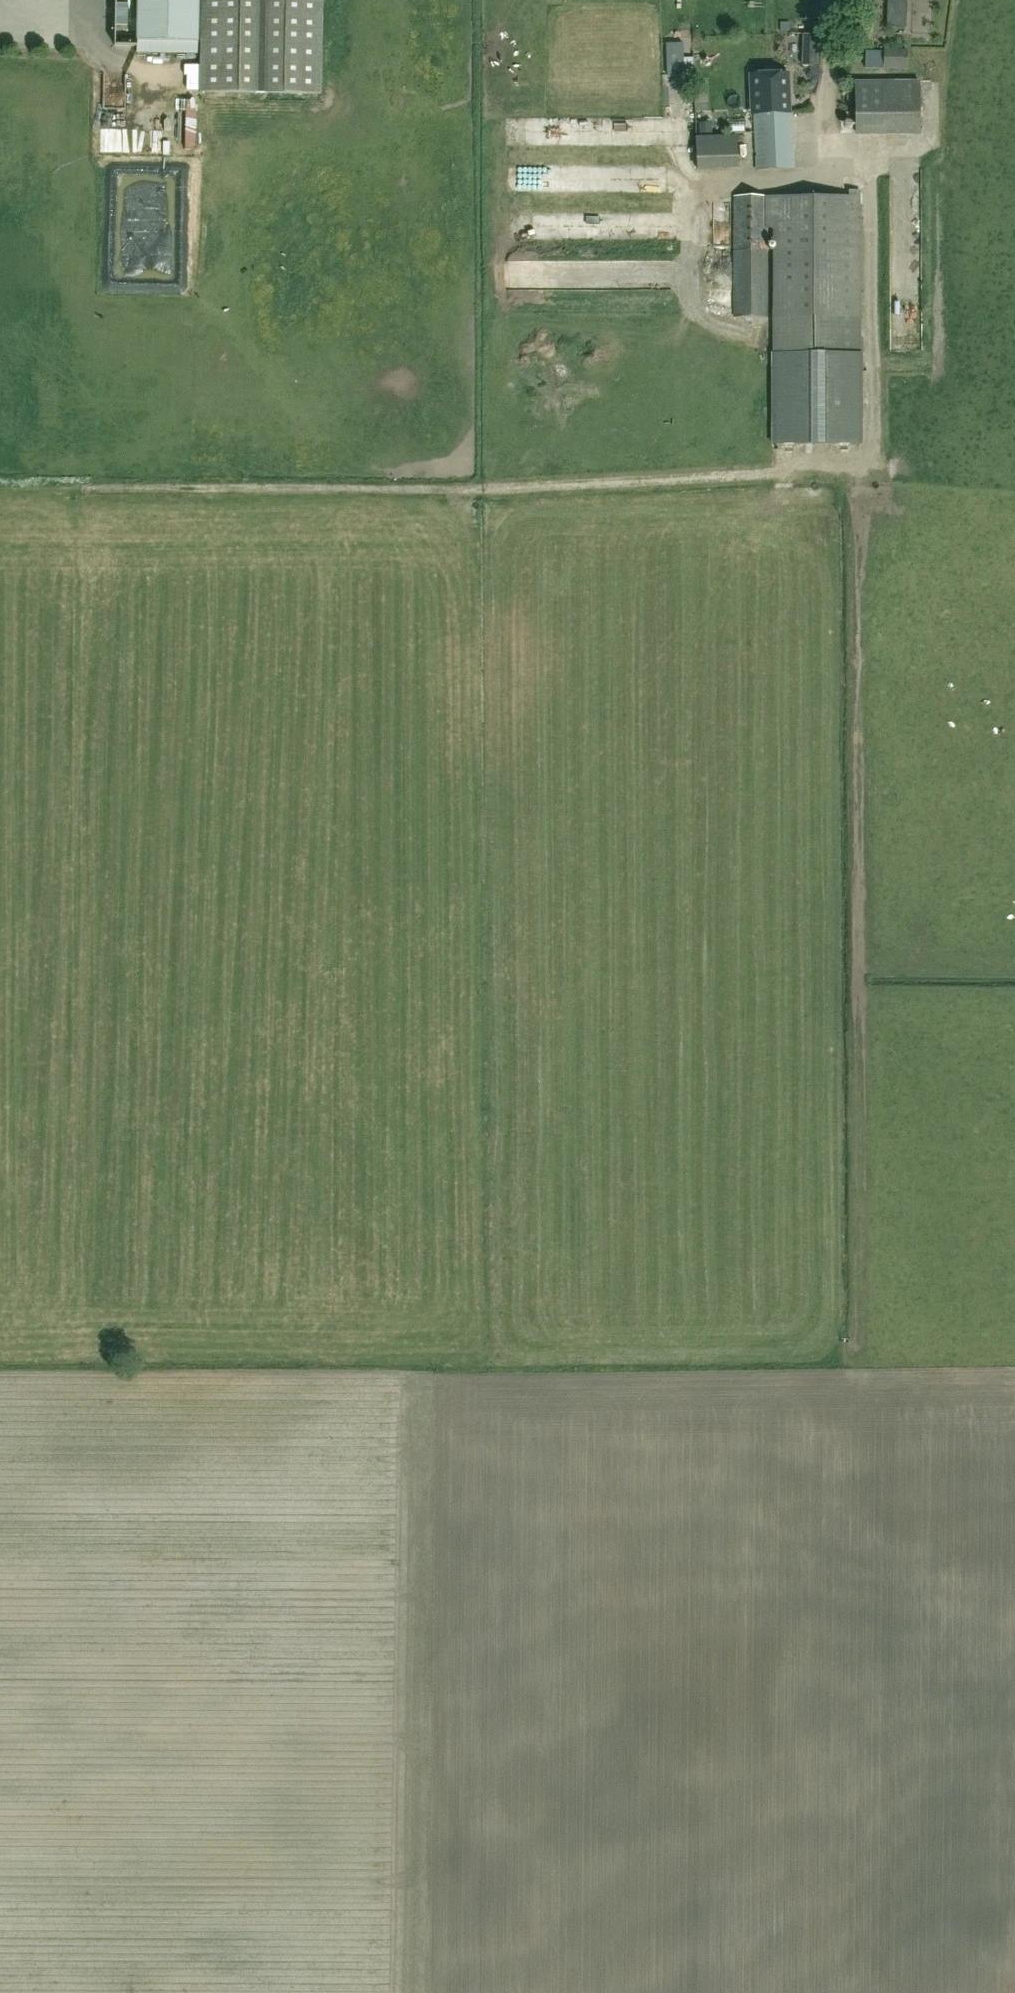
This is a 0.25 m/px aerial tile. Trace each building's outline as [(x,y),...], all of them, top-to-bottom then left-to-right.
[(133,55),(198,57),(197,94),(321,95),(323,0),(135,0),(133,55)] [(896,26),(913,25),(912,1),(896,1),(896,26)] [(905,49),(883,49),(882,60),(852,59),(852,75),(884,76),(884,70),(905,71),(905,49)] [(794,68),(797,92),(815,90),(813,66),(794,68)] [(750,72),(754,170),(790,169),(787,70),(750,72)] [(919,132),(920,83),(855,82),(855,131),(919,132)] [(716,132),(742,132),(742,116),(717,116),(716,132)] [(111,152),(162,154),(162,140),(131,139),(132,126),(112,125),(111,152)] [(696,171),(737,169),(736,135),(695,137),(696,171)] [(734,196),(734,318),(765,318),(766,196),(734,196)] [(771,445),(841,445),(855,444),(855,354),(855,196),(769,196),(769,228),(772,229),(771,445)] [(599,236),(598,220),(568,221),(569,237),(599,236)]
